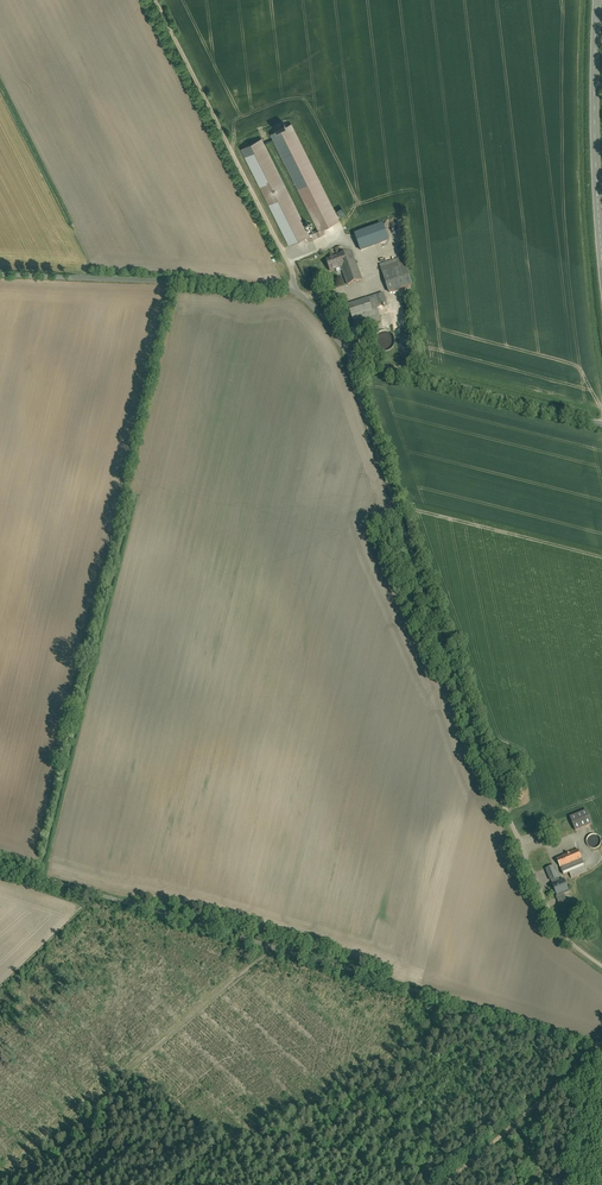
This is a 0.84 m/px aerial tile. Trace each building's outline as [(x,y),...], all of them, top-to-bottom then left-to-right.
[(262,140),(241,150),(288,247),(309,237),(262,140)] [(338,217),(343,214),(340,207),(335,210),(338,217)] [(346,252),(344,246),(334,250),(336,256),(325,260),(330,274),(341,270),(347,285),(357,281),(351,266),(363,262),(369,278),(378,274),(372,258),(380,255),(376,244),(358,251),(357,248),(346,252)] [(379,266),(388,293),(411,285),(402,258),(379,266)] [(386,304),(383,294),(349,306),(357,329),(381,321),(376,307),(386,304)] [(393,339),(390,336),(387,334),(383,333),(380,334),(377,337),(375,340),(375,344),(376,347),(378,350),(381,352),(385,352),(389,351),(391,349),(393,345),(393,342),(393,339)] [(587,810),(569,817),(571,823),(574,831),(592,824),(587,810)] [(601,839),(599,837),(596,835),(594,835),(591,835),(589,837),(587,840),(587,842),(588,845),(589,847),(592,849),(594,849),(597,848),(599,847),(601,844),(601,841),(601,839)] [(567,901),(563,893),(569,891),(564,878),(559,880),(558,878),(567,874),(569,879),(587,872),(578,849),(557,858),(553,848),(539,854),(550,881),(551,880),(552,883),(551,884),(556,896),(556,897),(559,904),(567,901)]
